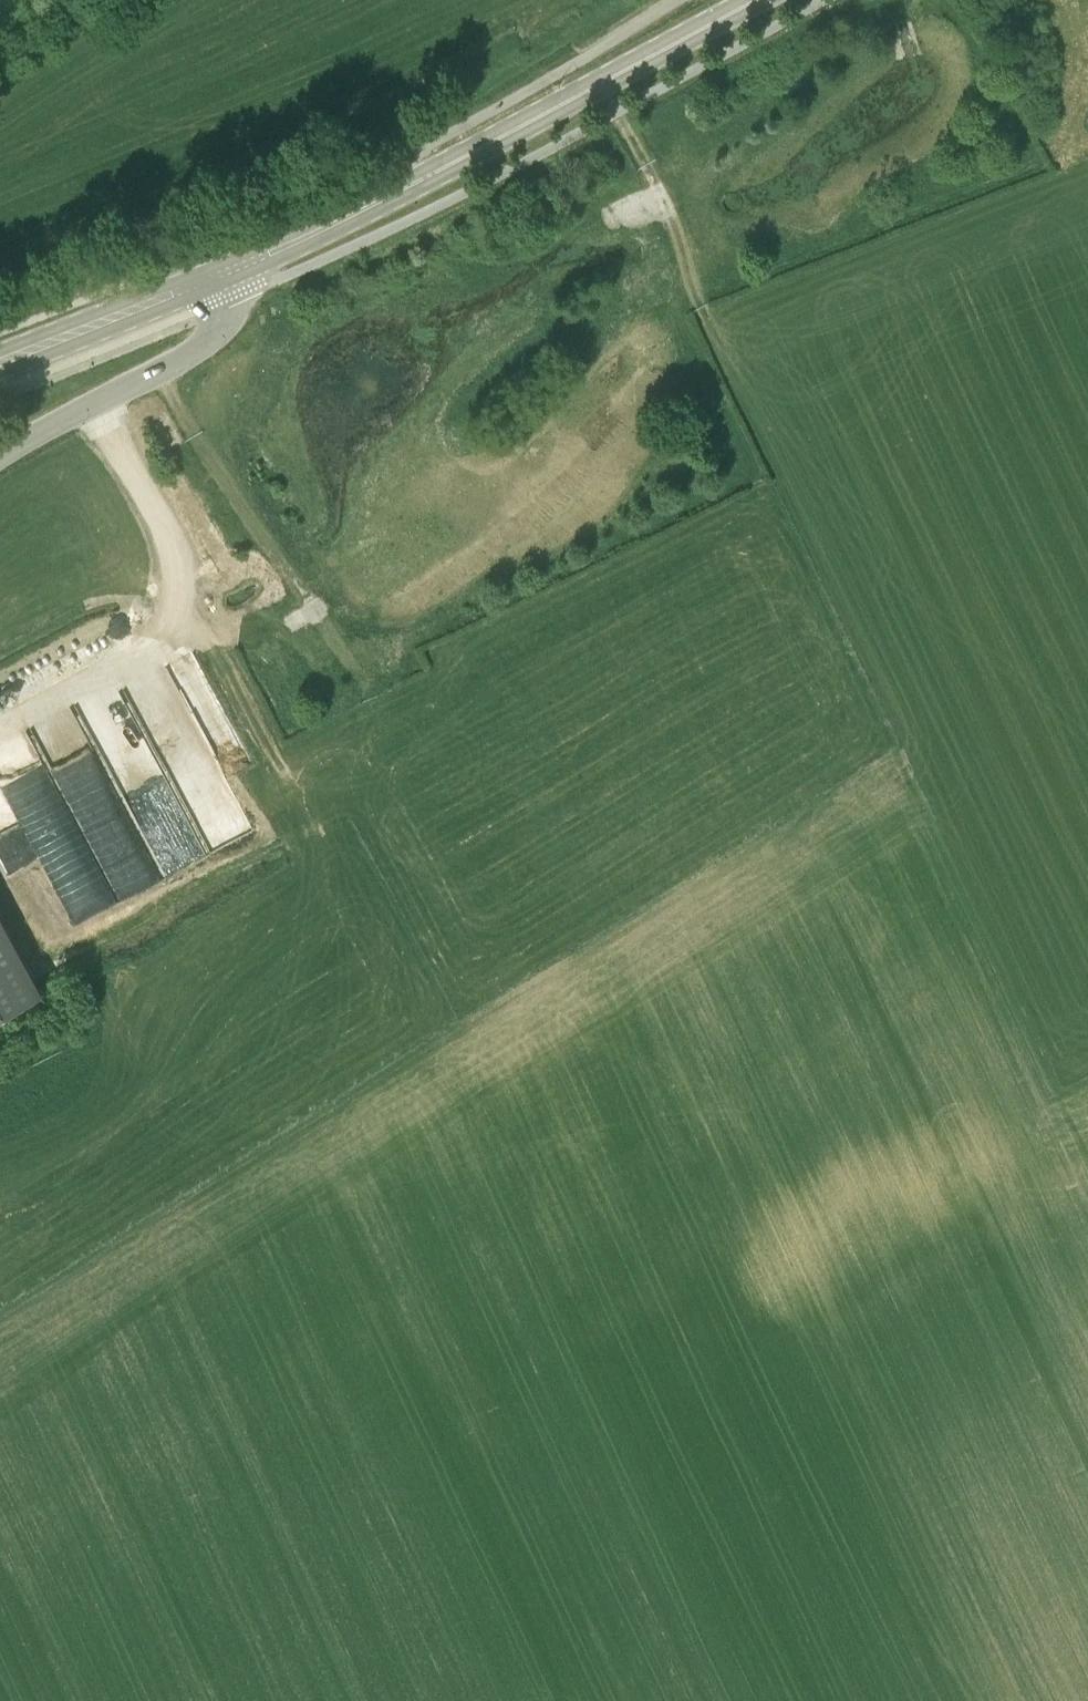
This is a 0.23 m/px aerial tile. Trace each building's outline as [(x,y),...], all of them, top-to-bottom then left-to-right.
[(46,792),(45,766),(4,767),(4,793),(46,792)]
